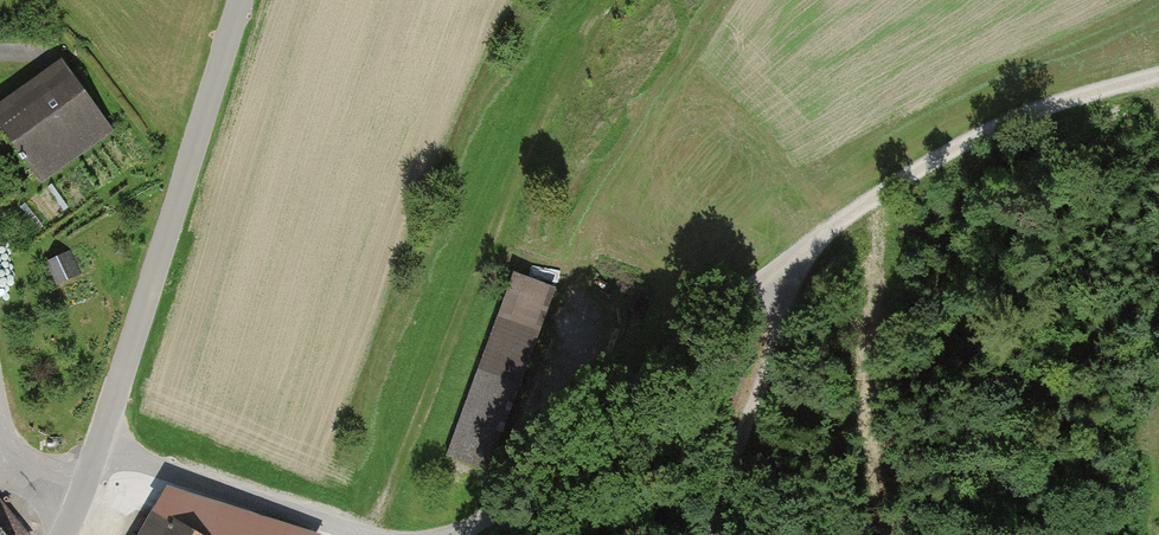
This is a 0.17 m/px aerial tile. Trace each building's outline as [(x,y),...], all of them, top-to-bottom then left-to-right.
[(61,60),(0,107),(0,127),(45,185),(115,131),(61,60)] [(514,270),(491,350),(534,362),(557,283),(514,270)] [(153,509),(140,534),(195,534),(153,509)]
